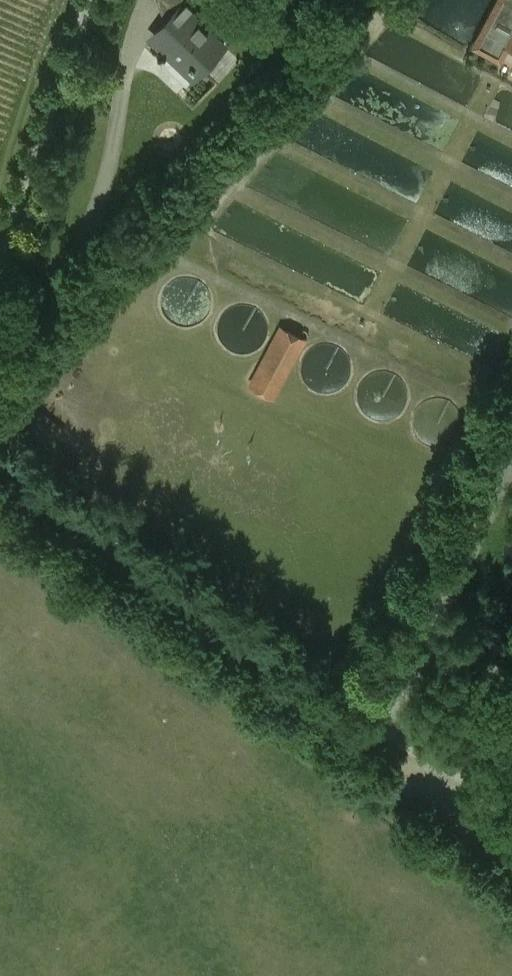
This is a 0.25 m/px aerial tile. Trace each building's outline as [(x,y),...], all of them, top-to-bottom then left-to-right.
[(175,9),(181,3),(182,4),(186,0),(165,0),(175,9)] [(476,44),(498,56),(506,42),(511,30),(511,0),(499,0),(476,44)] [(182,4),(181,3),(175,9),(166,19),(171,24),(156,39),(169,52),(174,47),(189,62),(187,64),(191,68),(193,66),(198,70),(223,43),(182,4)] [(302,337),(280,327),(250,384),(272,394),(302,337)]
